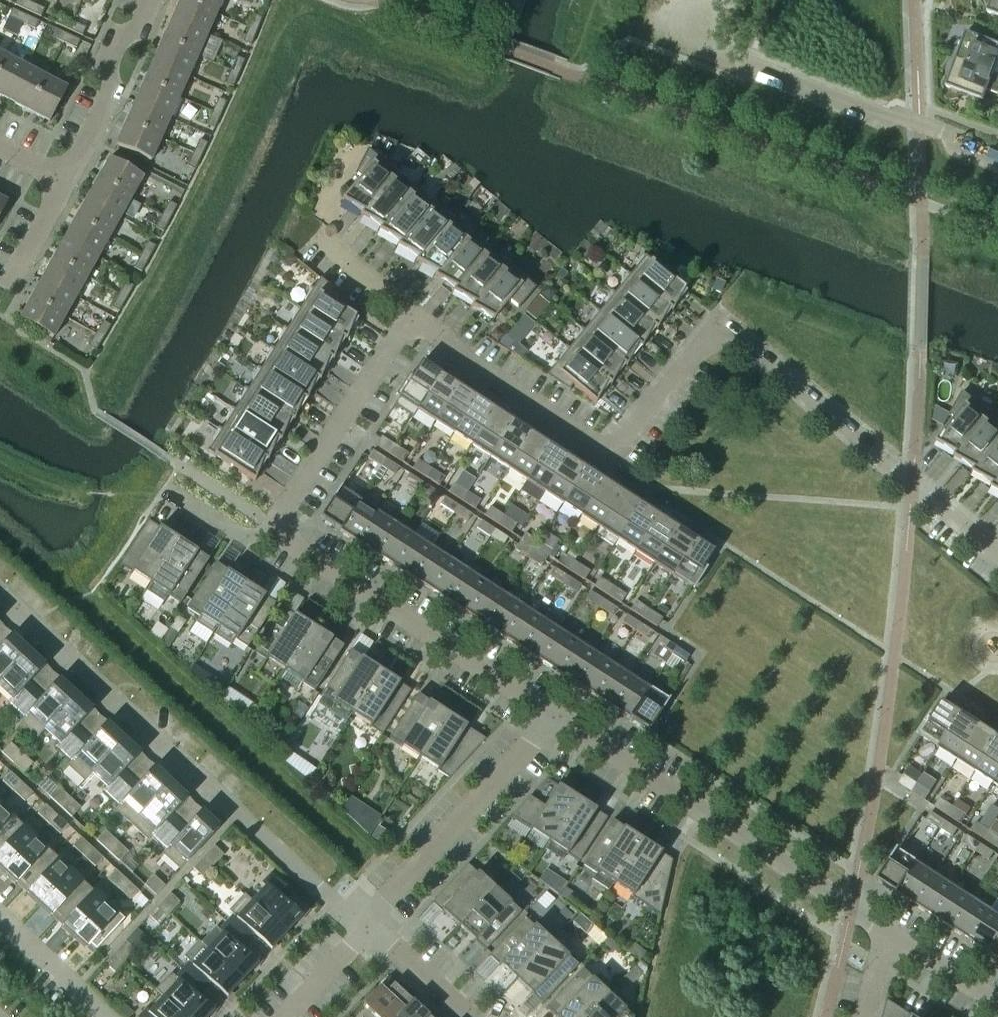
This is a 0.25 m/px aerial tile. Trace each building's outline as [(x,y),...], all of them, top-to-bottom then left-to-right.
[(30,3),(23,0),(16,0),(14,5),(27,12),(30,3)] [(216,14),(183,0),(180,0),(171,20),(206,35),(216,14)] [(222,0),(183,0),(216,14),(222,0)] [(988,2),(991,3),(987,13),(997,17),(997,0),(988,0),(988,2)] [(40,18),(44,10),(30,3),(27,12),(40,18)] [(21,24),(25,16),(12,10),(8,18),(21,24)] [(34,30),(38,22),(25,16),(21,24),(34,30)] [(68,31),(72,23),(59,16),(55,25),(68,31)] [(256,32),(261,19),(253,16),(248,29),(256,32)] [(197,56),(206,35),(171,20),(162,40),(197,56)] [(81,37),(85,29),(72,23),(68,31),(81,37)] [(66,35),(53,29),(49,37),(63,43),(66,35)] [(250,46),(256,32),(248,29),(242,43),(250,46)] [(997,61),(997,46),(966,34),(962,44),(959,43),(956,46),(954,50),(952,54),(950,59),(993,74),(997,61)] [(76,49),(79,41),(66,35),(63,43),(76,49)] [(188,77),(197,56),(162,40),(153,62),(188,77)] [(26,67),(5,56),(0,66),(0,97),(8,101),(26,67)] [(238,74),(244,61),(236,57),(230,71),(238,74)] [(983,101),(993,74),(950,59),(949,63),(948,67),(947,72),(947,76),(949,77),(946,88),(983,101)] [(179,98),(188,77),(153,62),(144,82),(179,98)] [(27,111),(45,78),(26,67),(8,101),(27,111)] [(232,88),(238,74),(230,71),(224,84),(232,88)] [(49,123),(67,89),(45,78),(27,111),(49,123)] [(169,119),(179,98),(144,82),(134,104),(169,119)] [(220,116),(226,103),(218,99),(212,112),(220,116)] [(160,140),(169,119),(134,104),(125,124),(160,140)] [(214,129),(220,116),(212,112),(206,126),(214,129)] [(150,161),(160,140),(125,124),(116,146),(150,161)] [(200,157),(207,144),(199,140),(192,154),(200,157)] [(360,216),(398,171),(385,164),(368,150),(354,175),(356,176),(356,175),(360,178),(341,201),(363,212),(360,216),(359,216),(360,216)] [(194,171),(200,157),(192,154),(186,167),(194,171)] [(131,198),(142,177),(109,159),(98,180),(131,198)] [(379,232),(417,186),(403,179),(397,174),(399,171),(398,171),(360,216),(381,227),(378,231),(379,232)] [(131,198),(98,180),(86,200),(119,218),(131,198)] [(397,247),(435,201),(422,195),(415,189),(417,186),(379,232),(400,243),(397,246),(396,246),(397,247)] [(119,218),(86,200),(75,219),(109,238),(119,218)] [(416,262),(453,217),(440,210),(434,204),(436,202),(435,201),(397,247),(418,258),(415,262),(416,262)] [(169,220),(176,207),(168,203),(161,216),(169,220)] [(163,233),(169,220),(161,216),(155,229),(163,233)] [(434,278),(472,232),(459,225),(452,220),(454,217),(453,217),(416,262),(437,273),(433,277),(434,278)] [(109,238),(75,219),(64,239),(97,258),(109,238)] [(453,293),(490,247),(477,241),(470,235),(473,232),(472,232),(434,278),(455,288),(452,292),(453,293)] [(97,258),(64,239),(53,259),(86,278),(97,258)] [(148,260),(155,247),(147,243),(140,256),(148,260)] [(471,308),(509,262),(496,256),(489,250),(491,248),(490,247),(453,293),(474,304),(471,307),(470,308),(471,308)] [(684,289),(645,257),(642,255),(635,269),(629,275),(627,273),(626,274),(672,312),(684,289)] [(141,273),(148,260),(140,256),(133,269),(141,273)] [(86,278),(53,259),(42,279),(75,298),(86,278)] [(518,310),(535,289),(526,281),(528,278),(514,271),(507,266),(510,263),(509,262),(471,308),(493,320),(509,301),(517,308),(516,309),(518,310)] [(672,312),(626,274),(620,287),(614,294),(611,292),(657,330),(667,309),(671,312),(672,312)] [(75,298),(42,279),(31,299),(64,318),(75,298)] [(334,304),(339,297),(340,298),(341,297),(319,279),(313,289),(310,287),(305,302),(300,309),(297,307),(296,308),(346,341),(354,319),(355,319),(355,317),(334,304)] [(126,300),(133,287),(125,283),(118,295),(126,300)] [(657,330),(611,292),(604,306),(599,312),(596,310),(596,311),(641,349),(652,328),(656,331),(657,330)] [(118,312),(126,300),(118,295),(111,308),(118,312)] [(64,318),(31,299),(19,320),(52,338),(64,318)] [(346,341),(296,308),(291,322),(287,329),(284,327),(283,329),(333,361),(341,339),(345,342),(346,341)] [(641,349),(596,311),(589,324),(583,331),(581,329),(580,329),(626,367),(637,346),(641,349)] [(103,339),(110,327),(102,322),(95,335),(103,339)] [(333,361),(283,329),(278,342),(274,349),(271,347),(270,349),(320,381),(320,380),(328,359),(332,362),(333,361)] [(626,367),(580,329),(574,343),(568,349),(565,347),(565,348),(611,386),(622,365),(625,368),(626,368),(626,367)] [(95,352),(103,339),(95,335),(87,347),(95,352)] [(611,386),(565,348),(558,361),(546,377),(569,392),(570,390),(569,390),(572,386),(595,404),(595,405),(596,403),(606,383),(610,386),(611,386)] [(320,381),(270,349),(265,362),(261,369),(257,367),(257,369),(307,401),(315,379),(319,382),(320,381)] [(417,410),(440,375),(421,363),(411,378),(409,376),(410,376),(409,375),(395,396),(396,397),(396,396),(398,398),(417,410)] [(307,401),(257,369),(252,382),(248,390),(244,387),(244,389),(294,421),(302,399),(306,402),(307,401)] [(435,422),(458,387),(440,375),(417,410),(435,422)] [(454,434),(476,399),(458,387),(435,422),(454,434)] [(294,421),(244,389),(239,402),(234,410),(231,408),(231,409),(281,441),(289,419),(293,422),(294,421)] [(955,458),(993,413),(980,406),(963,392),(949,417),(951,418),(952,417),(955,420),(936,443),(958,454),(955,458)] [(494,411),(493,410),(476,399),(454,434),(471,446),(494,411)] [(490,457),(514,419),(497,405),(496,406),(493,410),(494,411),(471,446),(490,457)] [(281,441),(231,409),(226,422),(221,430),(218,428),(218,429),(268,462),(276,439),(280,442),(281,441)] [(997,444),(997,421),(992,416),(994,413),(993,413),(955,458),(976,469),(973,473),(974,474),(997,444)] [(508,469),(531,434),(513,423),(514,421),(515,420),(514,419),(490,457),(508,469)] [(268,462),(218,429),(213,443),(207,452),(254,482),(263,460),(267,462),(268,462)] [(526,481),(548,446),(531,434),(508,469),(526,481)] [(394,445),(381,437),(376,446),(389,454),(394,445)] [(544,493),(569,455),(552,440),(551,441),(548,446),(526,481),(544,493)] [(997,482),(997,444),(974,474),(995,485),(991,489),(992,489),(997,482)] [(408,454),(394,445),(389,454),(402,463),(408,454)] [(385,459),(372,451),(367,458),(381,467),(385,459)] [(563,505),(585,469),(568,458),(569,457),(570,456),(569,455),(544,493),(563,505)] [(399,468),(385,459),(381,467),(394,475),(399,468)] [(431,469),(417,460),(412,469),(425,478),(431,469)] [(438,486),(444,477),(431,469),(425,478),(438,486)] [(581,516),(607,476),(606,476),(605,476),(605,477),(603,481),(585,469),(563,505),(581,516)] [(422,483),(408,474),(404,482),(417,490),(422,483)] [(599,528),(623,490),(607,476),(581,516),(599,528)] [(435,491),(422,483),(417,490),(430,499),(435,491)] [(467,492),(454,484),(448,493),(461,501),(467,492)] [(339,531),(359,500),(340,488),(320,519),(339,531)] [(617,540),(640,505),(622,494),(624,492),(624,491),(623,490),(599,528),(594,535),(612,547),(617,540)] [(480,501),(467,492),(461,501),(475,510),(480,501)] [(458,506),(445,498),(440,505),(453,514),(458,506)] [(357,543),(377,512),(359,500),(339,531),(357,543)] [(635,552),(661,511),(660,511),(660,512),(657,516),(640,505),(617,540),(635,552)] [(471,515),(458,506),(453,514),(466,522),(471,515)] [(503,516),(490,507),(484,516),(498,525),(503,516)] [(653,563),(678,526),(661,511),(635,552),(653,563)] [(375,555),(395,524),(377,512),(357,543),(375,555)] [(516,524),(503,516),(498,525),(511,533),(516,524)] [(149,585),(178,541),(148,521),(119,566),(149,585)] [(494,530),(481,521),(476,529),(489,537),(494,530)] [(393,567),(413,536),(395,524),(375,555),(393,567)] [(672,575),(694,540),(677,529),(678,527),(679,526),(678,526),(653,563),(672,575)] [(507,538),(494,530),(489,537),(503,546),(507,538)] [(533,551),(538,543),(525,534),(519,542),(533,551)] [(411,578),(431,547),(413,536),(393,567),(411,578)] [(706,568),(704,567),(713,552),(694,540),(672,575),(690,588),(691,587),(693,589),(692,589),(693,590),(707,569),(706,568)] [(179,605),(208,560),(178,541),(149,585),(150,586),(146,592),(163,603),(167,597),(179,605)] [(528,559),(533,551),(519,542),(514,550),(528,559)] [(551,551),(538,543),(533,551),(546,559),(551,551)] [(429,590),(449,559),(431,547),(411,578),(429,590)] [(546,559),(533,551),(528,559),(541,567),(546,559)] [(576,564),(563,555),(557,564),(570,572),(576,564)] [(447,602),(468,571),(449,559),(429,590),(447,602)] [(589,572),(576,564),(570,572),(584,581),(589,572)] [(216,628),(244,584),(248,578),(232,567),(228,573),(215,565),(186,609),(199,617),(195,623),(212,634),(216,628)] [(567,577),(554,569),(549,576),(562,585),(567,577)] [(465,614),(486,583),(468,571),(447,602),(465,614)] [(580,586),(567,577),(562,585),(576,593),(580,586)] [(612,587),(599,578),(593,587),(607,596),(612,587)] [(484,626),(504,595),(486,583),(465,614),(484,626)] [(246,648),(276,604),(244,584),(216,628),(217,629),(213,635),(230,646),(234,640),(246,648)] [(626,595),(612,587),(607,596),(620,604),(626,595)] [(603,601),(590,592),(585,600),(599,608),(603,601)] [(502,637),(522,606),(504,595),(484,626),(502,637)] [(617,609),(603,601),(599,608),(612,617),(617,609)] [(649,610),(635,602),(630,610),(643,619),(649,610)] [(520,649),(541,618),(522,606),(502,637),(520,649)] [(284,673),(313,628),(282,608),(253,653),(284,673)] [(656,627),(662,619),(649,610),(643,619),(656,627)] [(635,631),(640,624),(626,616),(622,623),(635,631)] [(169,628),(177,634),(184,624),(175,618),(169,628)] [(538,661),(559,630),(541,618),(520,649),(538,661)] [(653,633),(640,624),(635,631),(648,640),(653,633)] [(169,628),(159,643),(168,648),(177,634),(169,628)] [(314,692),(343,648),(313,628),(284,673),(280,679),(297,690),(301,684),(314,692)] [(557,673),(577,642),(559,630),(538,661),(557,673)] [(671,655),(676,648),(663,639),(658,646),(671,655)] [(27,653),(15,642),(12,645),(7,640),(0,648),(0,682),(27,653)] [(575,684),(595,653),(577,642),(557,673),(575,684)] [(689,656),(676,648),(671,655),(684,663),(689,656)] [(352,716),(380,672),(379,671),(383,665),(366,654),(362,660),(349,652),(321,695),(334,704),(329,711),(346,722),(351,715),(352,716)] [(32,679),(40,671),(35,666),(38,664),(27,653),(0,682),(0,704),(6,709),(12,702),(19,709),(40,687),(32,679)] [(593,696),(613,665),(595,653),(575,684),(593,696)] [(611,708),(631,677),(613,665),(593,696),(611,708)] [(381,736),(410,691),(380,672),(352,716),(381,736)] [(629,720),(649,689),(631,677),(611,708),(629,720)] [(39,735),(74,697),(62,686),(59,689),(55,684),(47,693),(40,687),(19,709),(27,715),(23,720),(39,735)] [(648,732),(668,701),(649,689),(629,720),(648,732)] [(418,760),(447,715),(417,695),(388,740),(418,760)] [(87,730),(79,724),(88,715),(83,711),(86,708),(74,697),(39,735),(40,735),(37,739),(52,752),(58,745),(66,752),(87,730)] [(939,749),(962,714),(943,702),(934,716),(932,715),(931,714),(918,735),(919,736),(919,735),(921,736),(921,737),(939,749)] [(958,761),(980,725),(962,714),(939,749),(958,761)] [(449,779),(485,740),(447,715),(418,760),(449,779)] [(997,738),(997,736),(997,737),(980,725),(958,761),(976,772),(997,738)] [(92,773),(121,741),(110,730),(107,733),(102,729),(94,737),(87,730),(66,752),(60,759),(84,782),(92,773)] [(997,778),(997,738),(976,772),(994,784),(997,778)] [(134,774),(127,768),(135,759),(130,755),(133,752),(121,741),(92,773),(107,788),(104,792),(111,799),(134,774)] [(21,754),(10,743),(1,753),(13,764),(21,754)] [(32,764),(21,754),(13,764),(23,773),(32,764)] [(20,784),(9,773),(1,782),(12,793),(20,784)] [(132,825),(169,785),(157,774),(154,777),(150,773),(142,781),(134,774),(111,799),(120,807),(116,810),(132,825)] [(912,793),(917,784),(904,775),(898,784),(912,793)] [(548,844),(577,799),(546,779),(510,819),(548,844)] [(31,794),(21,784),(20,784),(12,793),(23,803),(31,794)] [(925,801),(930,793),(917,784),(912,793),(925,801)] [(182,818),(174,812),(183,803),(178,799),(180,796),(169,785),(132,825),(148,840),(152,836),(159,843),(182,818)] [(69,798),(57,787),(48,797),(60,808),(69,798)] [(80,808),(69,798),(60,808),(71,818),(80,808)] [(578,863),(607,819),(577,799),(548,844),(544,850),(561,861),(565,855),(578,863)] [(953,807),(940,799),(934,808),(948,816),(953,807)] [(56,817),(44,806),(36,815),(48,825),(56,817)] [(17,823),(0,807),(0,841),(17,823)] [(961,825),(967,816),(953,807),(948,816),(961,825)] [(944,821),(931,813),(926,820),(940,829),(944,821)] [(67,827),(56,817),(48,825),(59,836),(67,827)] [(186,863),(218,828),(217,827),(216,829),(205,818),(202,821),(197,817),(189,825),(183,820),(161,845),(166,850),(163,853),(180,869),(186,863)] [(958,830),(944,821),(940,829),(953,837),(958,830)] [(612,885),(641,841),(611,822),(583,866),(595,874),(591,880),(608,891),(612,885)] [(990,831),(976,822),(971,831),(984,840),(990,831)] [(35,839),(17,823),(0,841),(0,871),(3,874),(35,839)] [(118,843),(105,831),(96,841),(109,853),(118,843)] [(997,847),(997,836),(990,831),(984,840),(997,848),(997,847)] [(981,845),(967,836),(962,844),(976,852),(981,845)] [(24,886),(53,855),(35,839),(3,874),(14,884),(15,882),(17,883),(19,881),(24,886)] [(91,849),(79,839),(71,847),(83,858),(91,849)] [(660,916),(672,861),(671,861),(641,841),(612,885),(659,916),(660,916)] [(118,862),(127,852),(118,843),(109,853),(118,862)] [(989,861),(994,853),(981,845),(976,852),(989,861)] [(213,867),(223,855),(213,846),(203,857),(213,867)] [(102,860),(91,850),(91,849),(83,858),(94,868),(102,860)] [(897,894),(918,862),(899,850),(879,881),(897,894)] [(38,906),(70,871),(53,855),(24,886),(29,891),(27,893),(28,894),(27,896),(38,906)] [(202,878),(213,867),(203,857),(192,869),(202,878)] [(916,905),(936,874),(918,862),(897,894),(916,905)] [(458,929),(494,890),(467,865),(431,904),(458,929)] [(545,870),(538,881),(558,898),(566,884),(545,870)] [(59,918),(88,888),(70,871),(38,906),(49,917),(51,915),(52,916),(54,914),(59,918)] [(126,882),(114,871),(106,880),(118,891),(126,882)] [(288,906),(295,898),(291,894),(271,874),(262,884),(266,888),(252,902),(284,933),(295,921),(292,919),(297,914),(288,906)] [(934,917),(954,886),(936,874),(916,905),(934,917)] [(155,896),(164,886),(153,876),(144,885),(155,896)] [(137,893),(126,882),(118,891),(129,901),(137,893)] [(484,953),(520,914),(509,904),(514,898),(499,885),(494,890),(458,929),(484,953)] [(952,929),(972,898),(954,886),(934,917),(952,929)] [(73,939),(105,904),(88,888),(59,918),(65,923),(62,926),(64,927),(62,929),(73,939)] [(179,903),(169,894),(159,905),(169,914),(179,903)] [(284,933),(252,902),(245,896),(229,912),(232,916),(225,923),(251,946),(257,939),(266,947),(271,942),(274,945),(284,933)] [(970,940),(990,909),(972,898),(952,929),(970,940)] [(95,951),(123,921),(105,904),(73,939),(84,949),(86,948),(87,949),(89,946),(95,951)] [(158,925),(169,914),(159,905),(148,916),(158,925)] [(997,937),(997,915),(990,909),(970,940),(988,952),(997,937)] [(515,981),(551,943),(524,918),(488,957),(515,981)] [(244,953),(251,946),(225,923),(218,931),(222,935),(208,950),(240,981),(251,969),(248,966),(253,962),(244,953)] [(988,952),(997,959),(997,937),(988,952)] [(541,1006),(577,967),(566,957),(571,951),(556,938),(551,943),(515,981),(541,1006)] [(124,962),(135,950),(125,941),(115,953),(124,962)] [(240,981),(208,950),(193,966),(189,962),(182,970),(207,994),(213,986),(222,994),(227,990),(229,992),(240,981)] [(114,973),(124,962),(115,953),(104,964),(114,973)] [(207,994),(182,970),(175,978),(172,975),(156,992),(163,998),(184,1016),(206,1016),(207,1016),(204,1014),(209,1009),(200,1001),(207,994)] [(608,995),(612,990),(597,976),(593,981),(581,971),(545,1010),(553,1016),(588,1016),(608,995)] [(412,998),(402,989),(400,991),(393,984),(384,994),(379,989),(362,1007),(368,1012),(363,1016),(396,1016),(412,998)] [(624,1010),(628,1004),(613,991),(609,996),(608,995),(588,1016),(631,1016),(624,1010)] [(163,998),(150,1013),(146,1009),(138,1016),(184,1016),(163,998)] [(423,1012),(425,1010),(412,998),(396,1016),(428,1016),(423,1012)] [(887,1000),(883,1016),(913,1016),(887,1000)]
